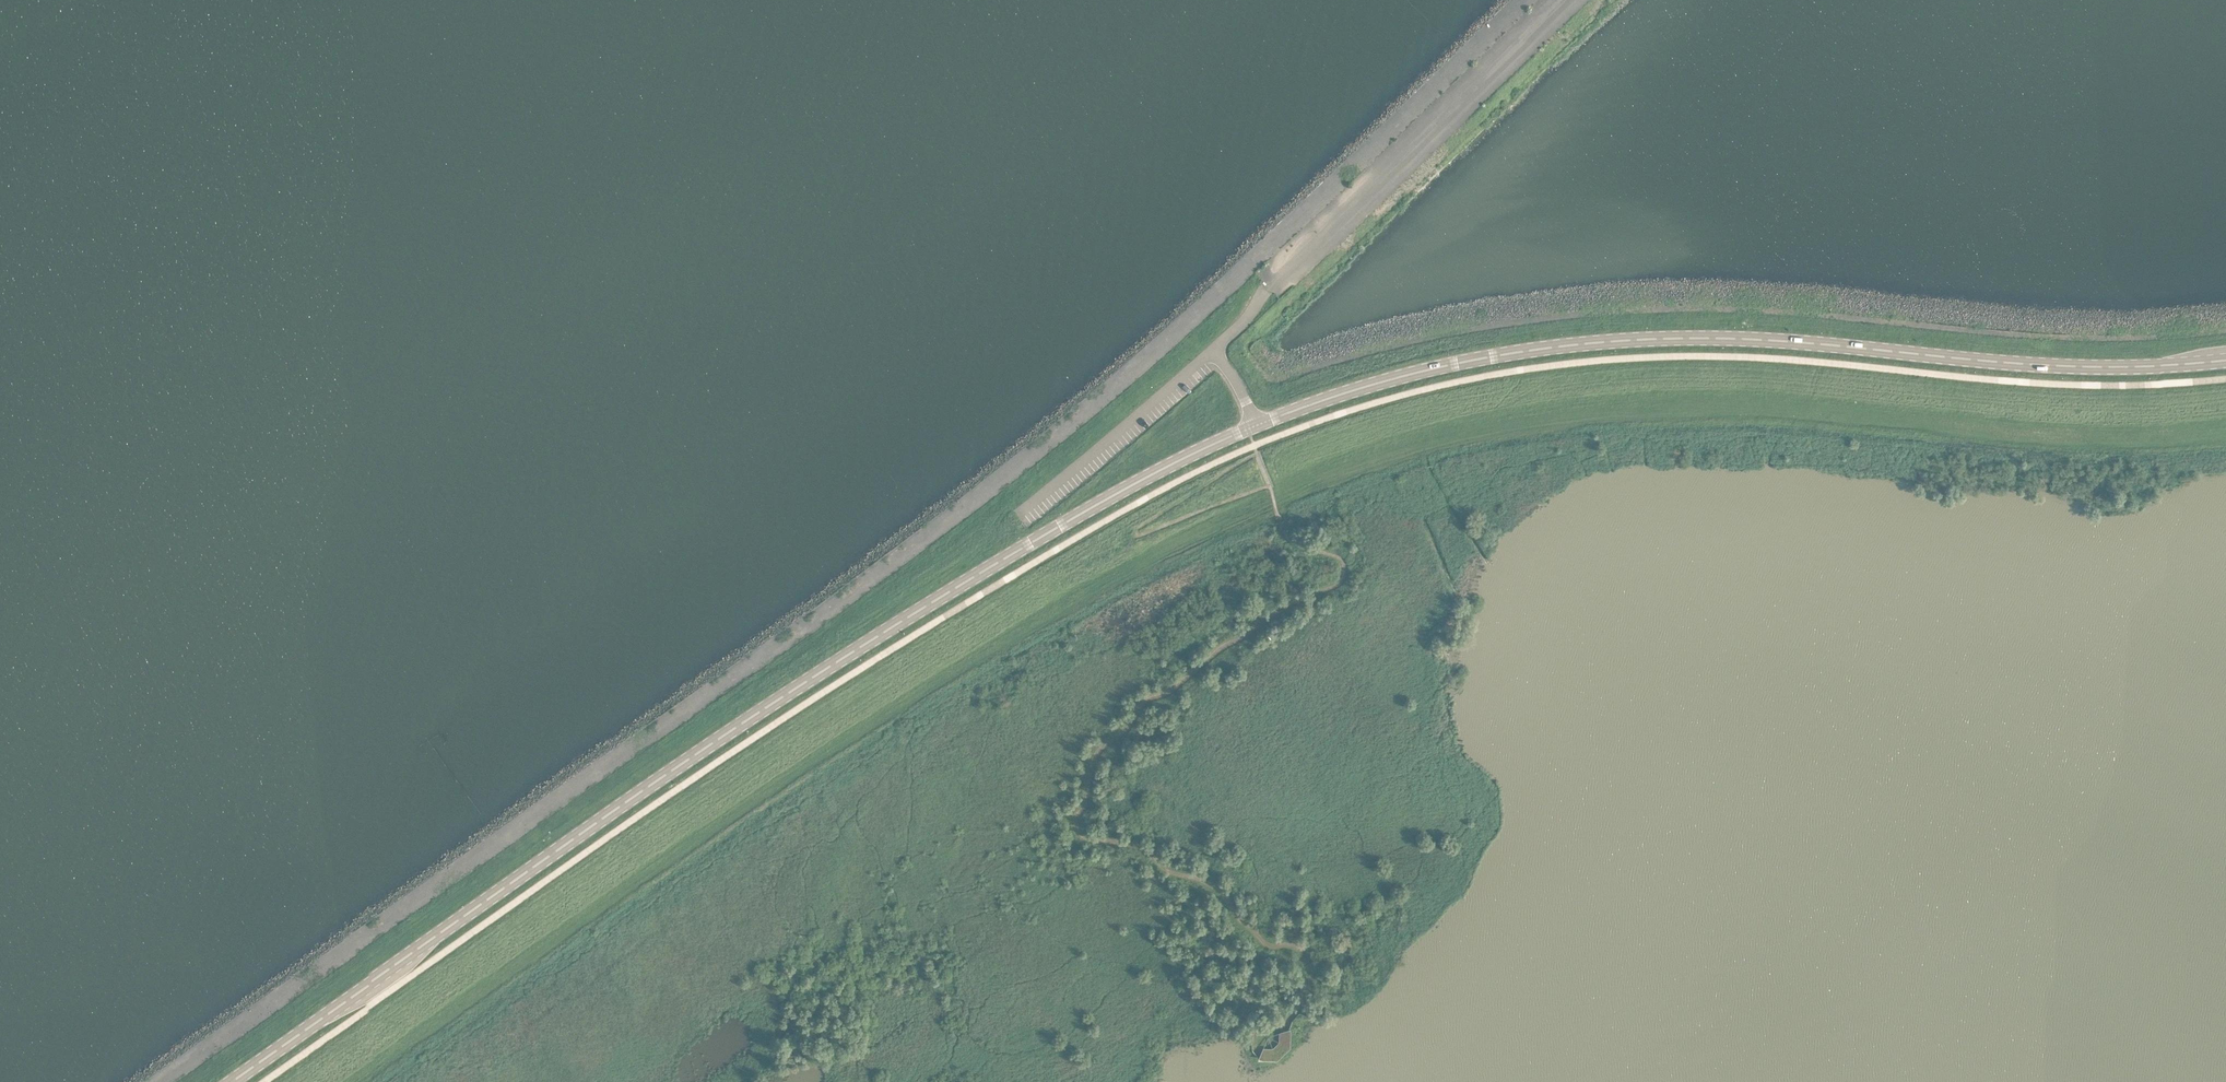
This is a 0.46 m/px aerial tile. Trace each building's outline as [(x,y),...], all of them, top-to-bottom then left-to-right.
[(1278,1036),(1278,1018),(1269,1022),(1268,1031),(1262,1037),(1252,1038),(1248,1046),(1266,1047),(1278,1036)]
